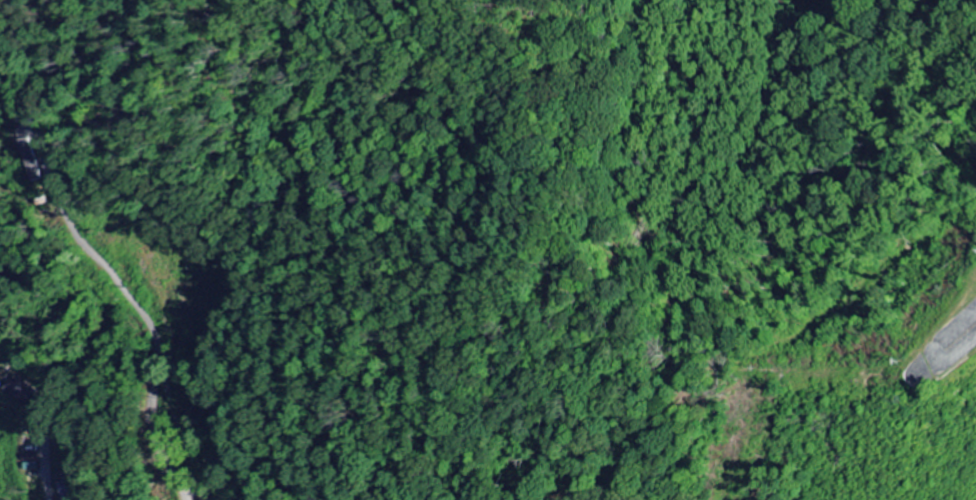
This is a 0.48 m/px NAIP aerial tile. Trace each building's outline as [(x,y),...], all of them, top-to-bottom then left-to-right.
[(32,182),(41,179),(29,142),(20,145),(32,182)] [(34,392),(17,374),(3,387),(20,406),(34,392)]
